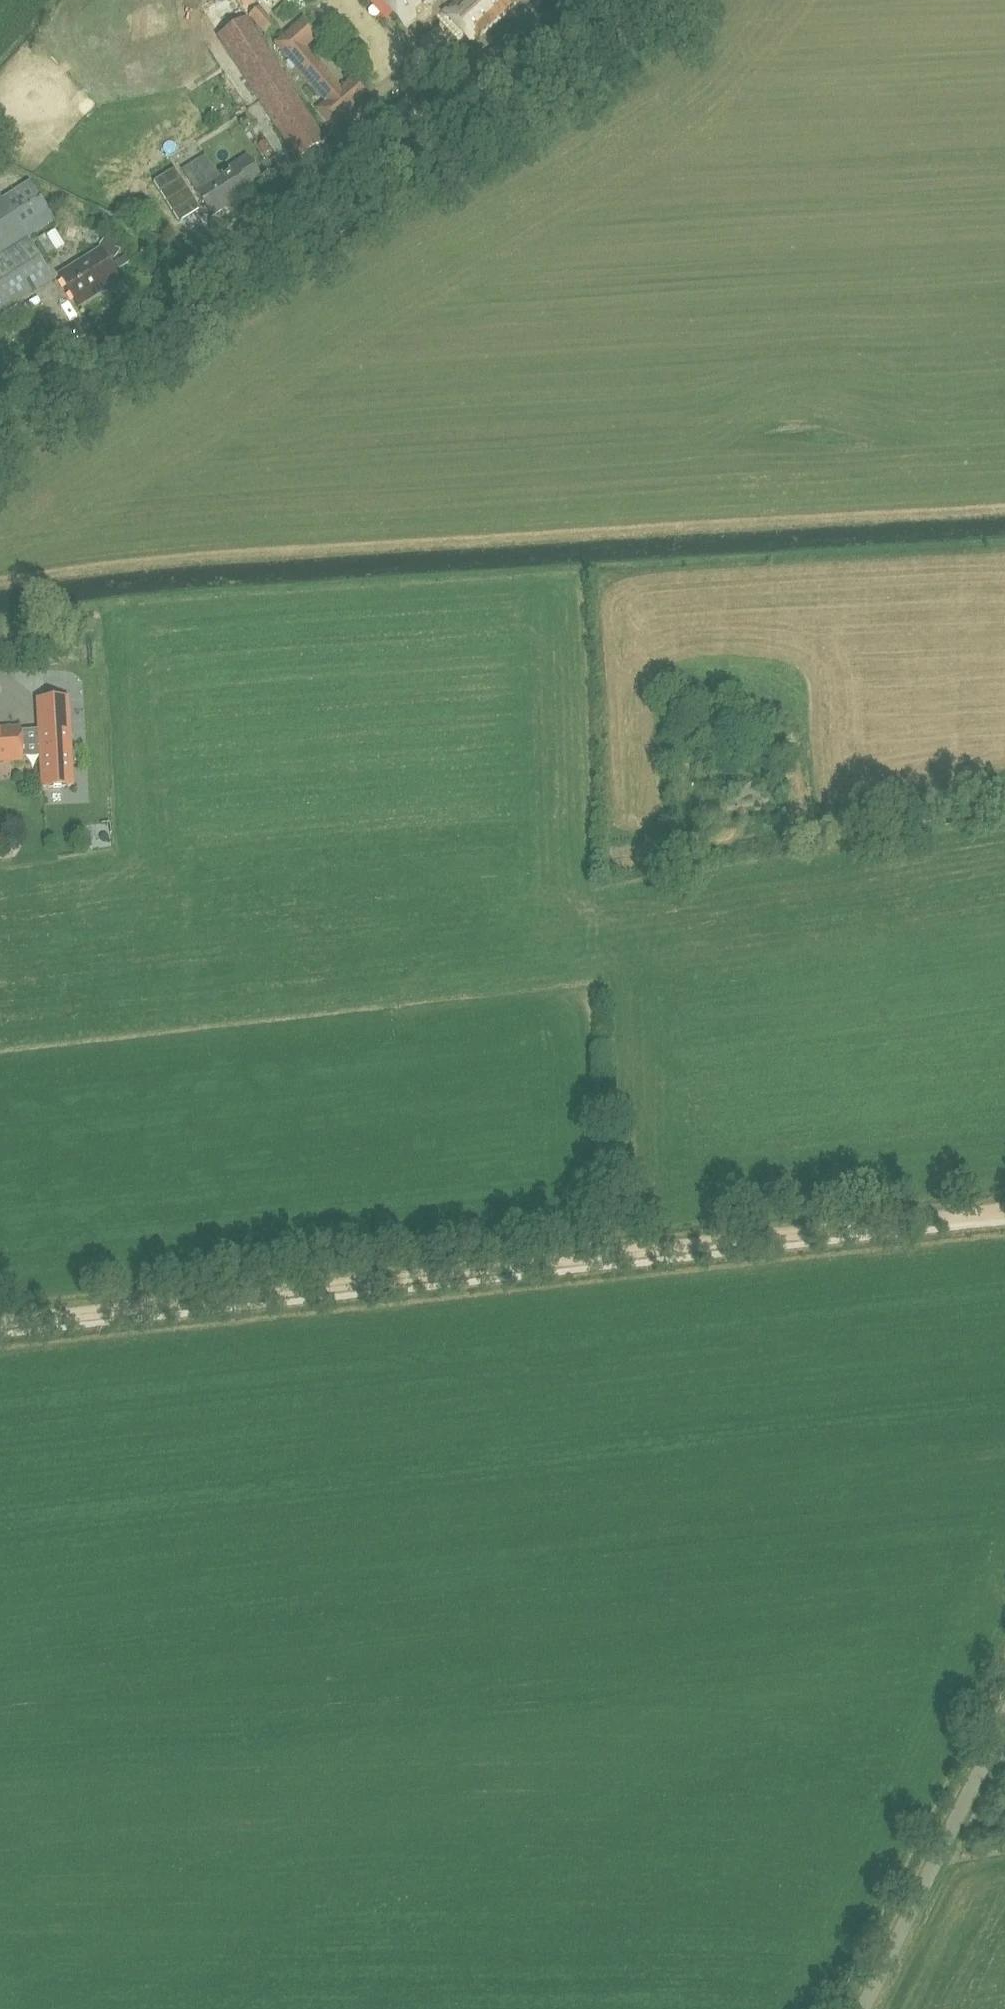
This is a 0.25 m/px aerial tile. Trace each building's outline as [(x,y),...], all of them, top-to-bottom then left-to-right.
[(306,0),(265,0),(277,19),(306,0)] [(404,25),(430,0),(380,0),(404,25)] [(517,0),(455,0),(442,12),(470,43),(517,0)] [(306,48),(320,35),(301,16),(273,43),(324,100),(340,87),(306,48)] [(218,36),(297,159),(325,141),(246,18),(218,36)] [(353,76),(340,87),(324,100),(341,120),(370,94),(353,76)] [(194,190),(210,216),(231,204),(232,205),(250,194),(247,190),(261,181),(247,157),(217,175),(218,176),(194,190)] [(153,183),(178,225),(198,212),(174,171),(153,183)] [(0,194),(0,313),(53,280),(27,238),(55,221),(32,184),(4,201),(0,194)] [(64,257),(74,251),(63,233),(53,239),(64,257)] [(58,273),(75,301),(78,299),(82,301),(94,294),(93,290),(116,276),(99,249),(58,273)] [(13,694),(24,692),(20,674),(9,676),(13,694)] [(68,698),(53,698),(50,689),(39,690),(39,699),(40,699),(44,787),(72,786),(68,698)] [(22,761),(21,728),(0,728),(0,761),(22,761)]
